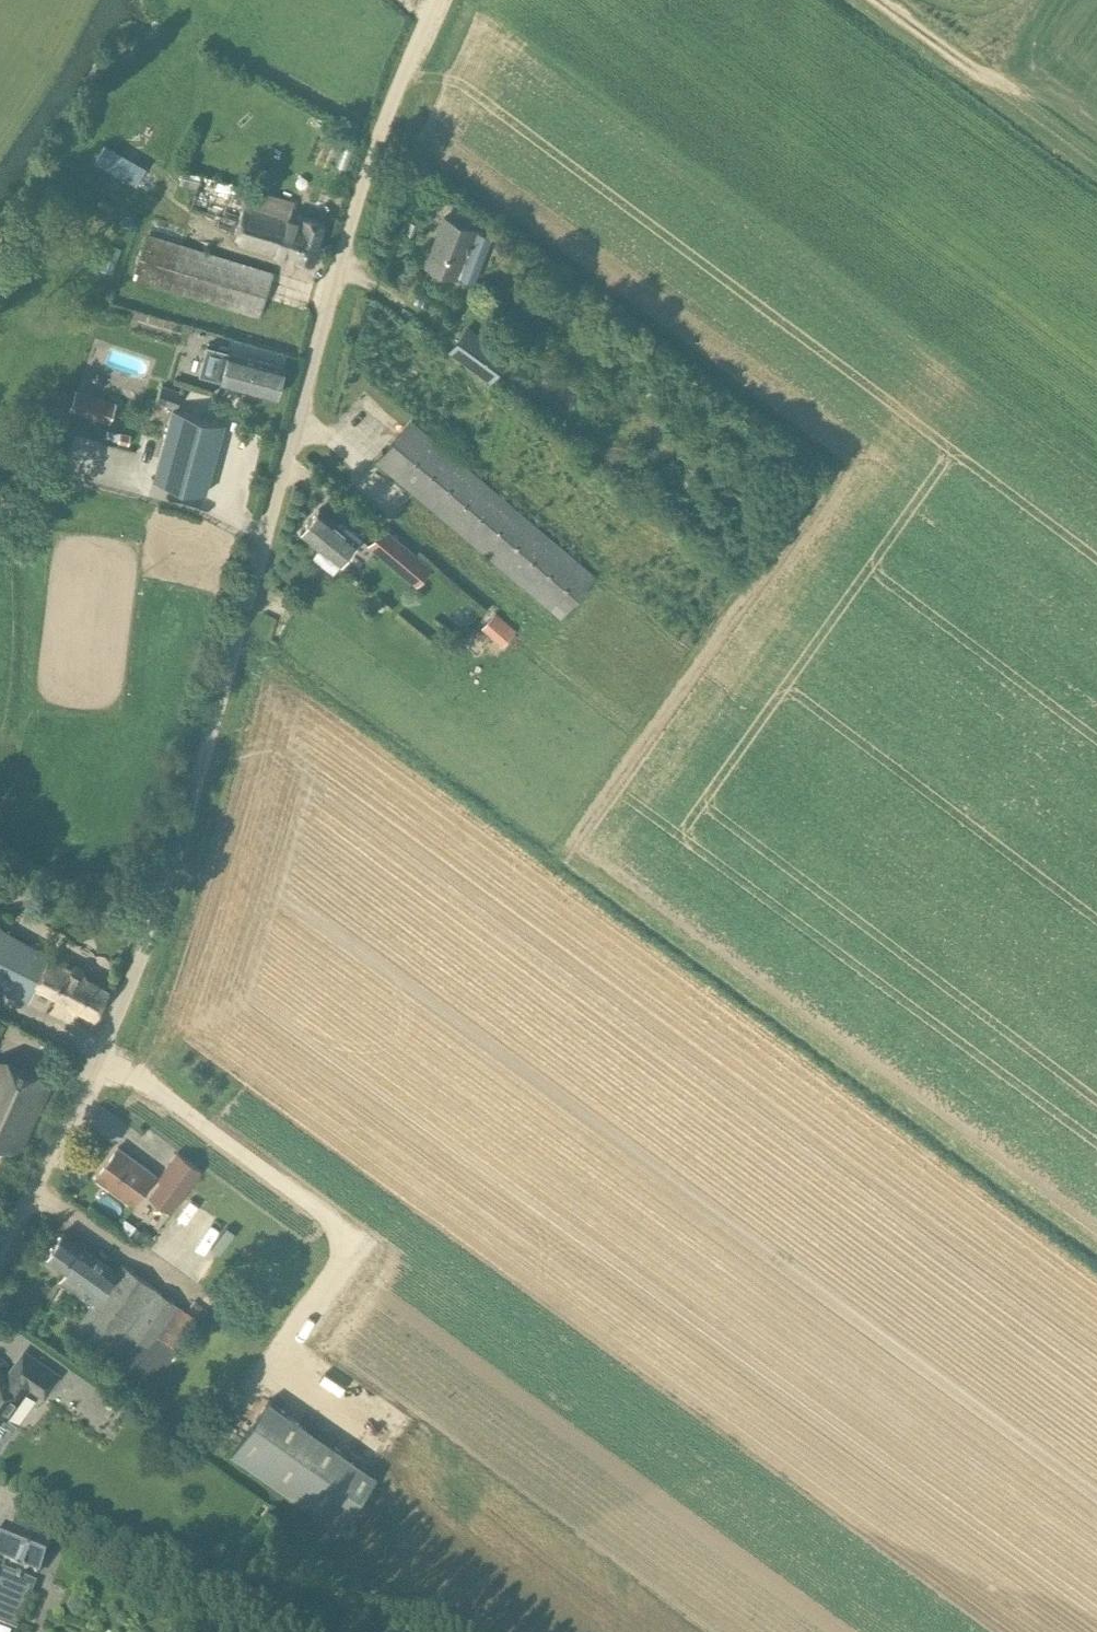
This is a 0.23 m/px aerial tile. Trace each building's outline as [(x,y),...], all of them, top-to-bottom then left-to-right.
[(148,172),(107,148),(97,165),(139,189),(148,172)] [(201,174),(184,170),(181,185),(198,188),(201,174)] [(293,203),(248,190),(234,238),(313,262),(325,223),(290,212),(293,203)] [(306,208),(326,214),(332,197),(319,194),(316,201),(308,199),(306,208)] [(444,217),(426,265),(446,272),(454,276),(471,282),(474,283),(493,236),(479,231),(474,229),(465,225),(444,217)] [(136,276),(239,309),(260,315),(273,273),(186,246),(191,229),(155,218),(136,276)] [(466,326),(448,351),(491,382),(509,357),(466,326)] [(221,381),(256,390),(277,396),(285,366),(229,351),(221,381)] [(183,393),(162,385),(156,402),(176,408),(183,393)] [(110,423),(116,402),(77,388),(70,410),(110,423)] [(153,480),(184,488),(205,494),(224,422),(173,408),(153,480)] [(398,436),(377,462),(394,476),(560,616),(594,575),(434,440),(412,421),(398,436)] [(343,528),(336,523),(319,509),(301,532),(321,548),(314,556),(333,571),(361,537),(346,524),(343,528)] [(370,544),(403,572),(418,586),(432,568),(417,556),(384,527),(370,544)] [(512,642),(497,644),(499,662),(514,661),(512,642)] [(8,991),(27,1001),(36,984),(54,994),(53,995),(96,1017),(110,990),(0,931),(0,986),(8,991)] [(20,1155),(51,1085),(0,1062),(0,1146),(20,1155)] [(154,1174),(136,1160),(118,1147),(97,1177),(133,1203),(154,1174)] [(158,1177),(161,1179),(149,1195),(172,1212),(203,1170),(178,1151),(158,1177)] [(199,1320),(140,1277),(122,1264),(117,1272),(63,1233),(46,1256),(67,1272),(60,1281),(92,1305),(72,1333),(148,1389),(199,1320)] [(3,1451),(19,1426),(7,1418),(30,1385),(44,1395),(57,1376),(25,1353),(8,1378),(0,1372),(0,1449),(3,1451)] [(269,1400),(231,1454),(339,1530),(377,1476),(269,1400)] [(41,1574),(53,1544),(7,1525),(0,1542),(0,1557),(41,1574)] [(0,1573),(0,1625),(16,1631),(36,1584),(2,1569),(1,1573),(0,1573)]
